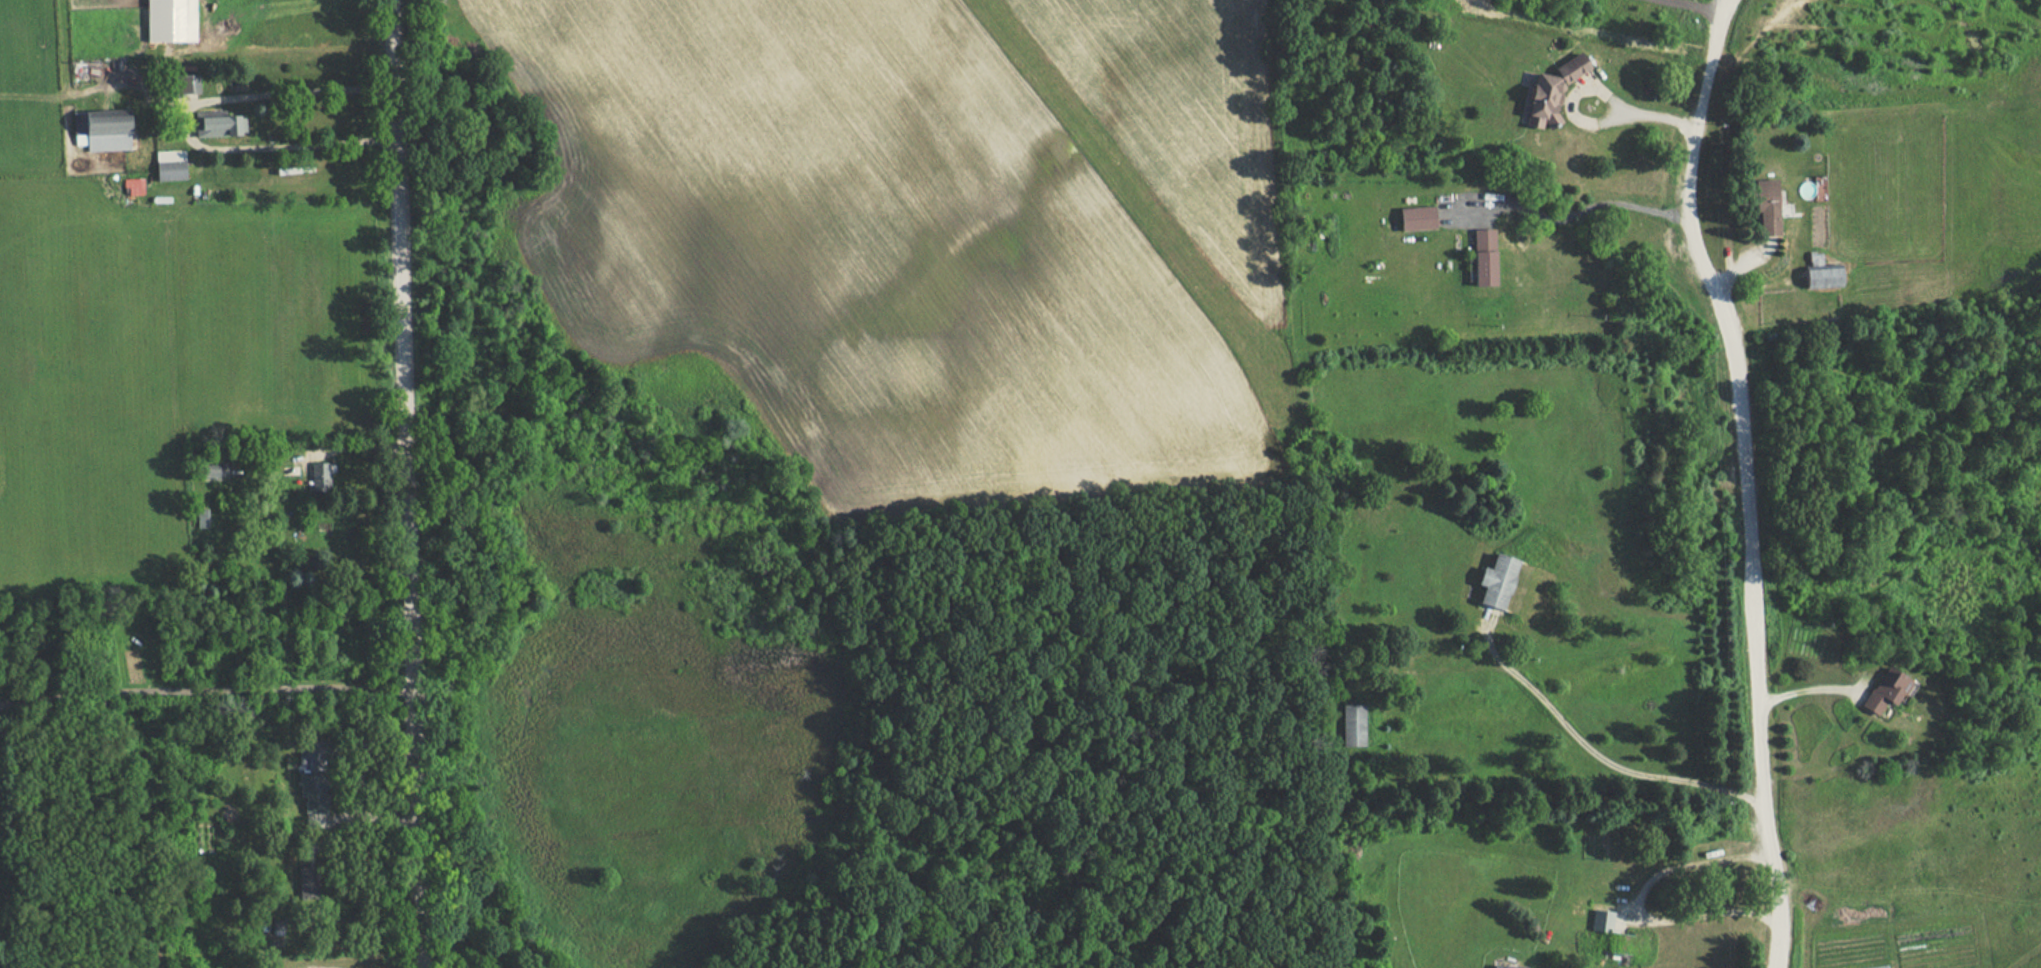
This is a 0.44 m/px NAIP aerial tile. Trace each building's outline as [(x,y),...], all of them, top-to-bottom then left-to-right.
[(197,0),(147,0),(147,42),(197,42),(197,0)] [(1555,67),(1556,69),(1533,81),(1538,90),(1518,100),(1534,131),(1563,117),(1551,93),(1596,70),(1587,51),(1555,67)] [(87,150),(135,149),(134,111),(75,112),(75,144),(87,144),(87,150)] [(197,137),(248,135),(247,111),(196,113),(197,137)] [(157,150),(157,180),(187,179),(187,150),(157,150)] [(1793,215),(1793,203),(1783,203),(1783,180),(1761,180),(1761,235),(1783,235),(1783,215),(1793,215)] [(1399,209),(1400,231),(1435,229),(1433,207),(1399,209)] [(1472,230),(1474,285),(1495,285),(1494,229),(1472,230)] [(1805,269),(1806,289),(1842,287),(1841,267),(1805,269)] [(311,491),(330,491),(330,462),(311,462),(311,491)] [(1517,561),(1512,577),(1514,577),(1508,596),(1505,595),(1500,611),(1478,603),(1483,587),(1477,584),(1483,567),(1489,569),(1494,554),(1517,561)] [(1886,666),(1860,708),(1876,718),(1886,702),(1893,707),(1898,699),(1902,701),(1913,683),(1886,666)] [(1341,706),(1341,747),(1364,747),(1364,706),(1341,706)] [(330,740),(300,739),(298,796),(305,796),(304,813),(327,814),(330,740)] [(317,898),(317,867),(298,867),(298,898),(317,898)] [(1592,911),(1591,932),(1612,934),(1614,913),(1592,911)]
